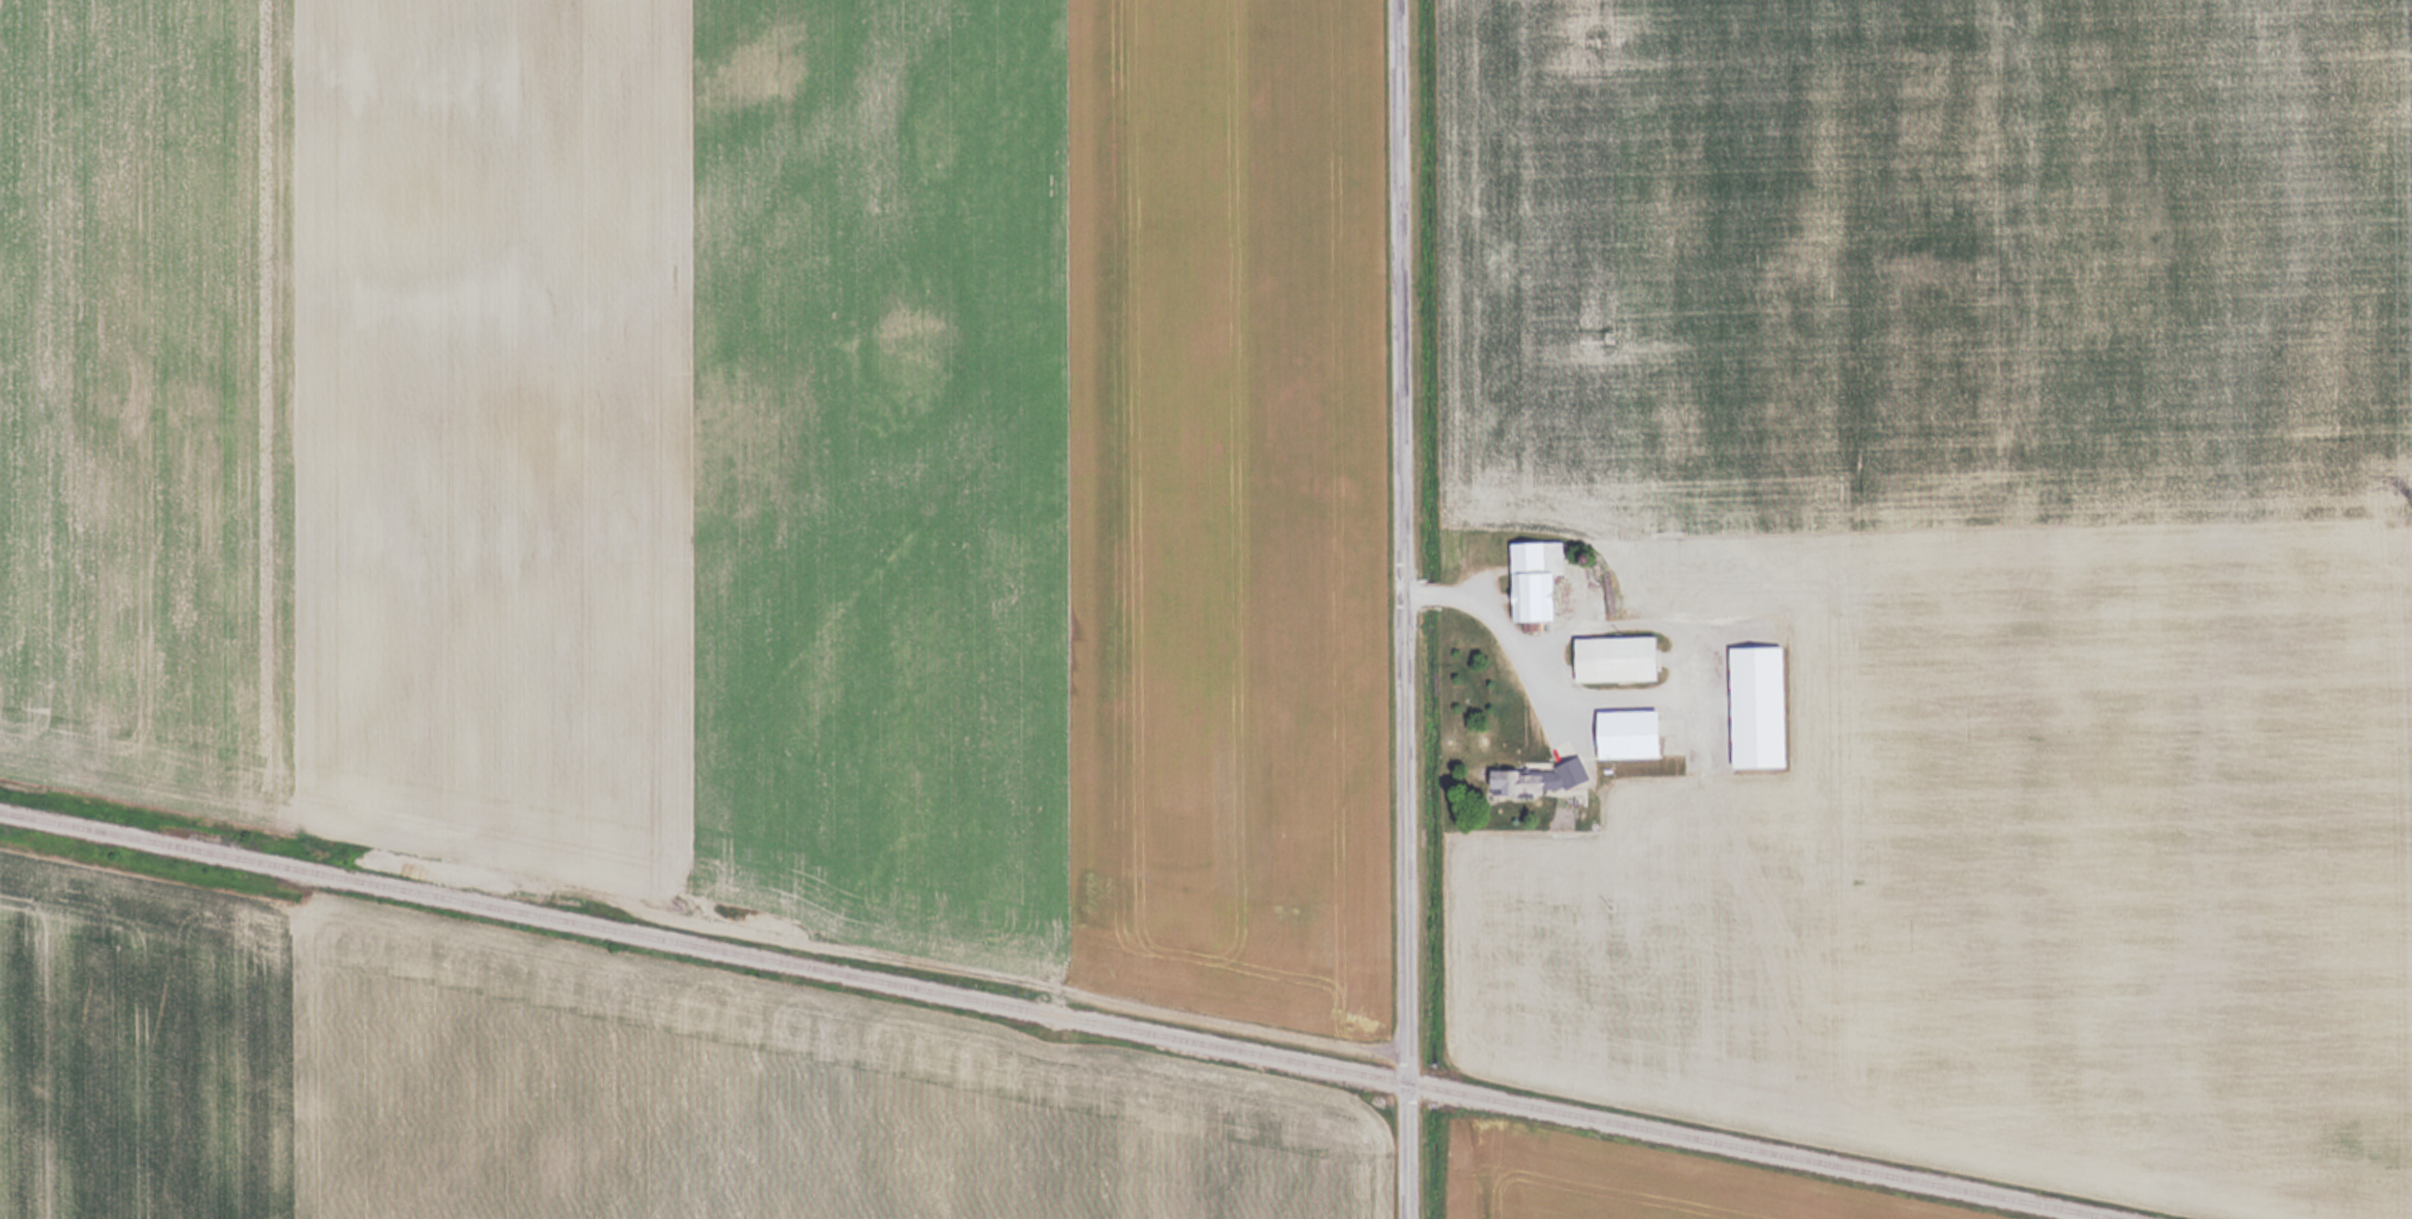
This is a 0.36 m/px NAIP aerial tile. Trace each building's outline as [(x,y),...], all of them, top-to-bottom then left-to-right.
[(1507,544),(1508,623),(1552,623),(1551,577),(1561,577),(1560,543),(1507,544)] [(1570,683),(1653,682),(1652,624),(1633,624),(1633,632),(1612,633),(1612,626),(1585,626),(1585,639),(1569,639),(1570,683)] [(1654,757),(1653,712),(1590,713),(1591,758),(1654,757)] [(1583,787),(1582,763),(1482,769),(1483,792),(1583,787)]
